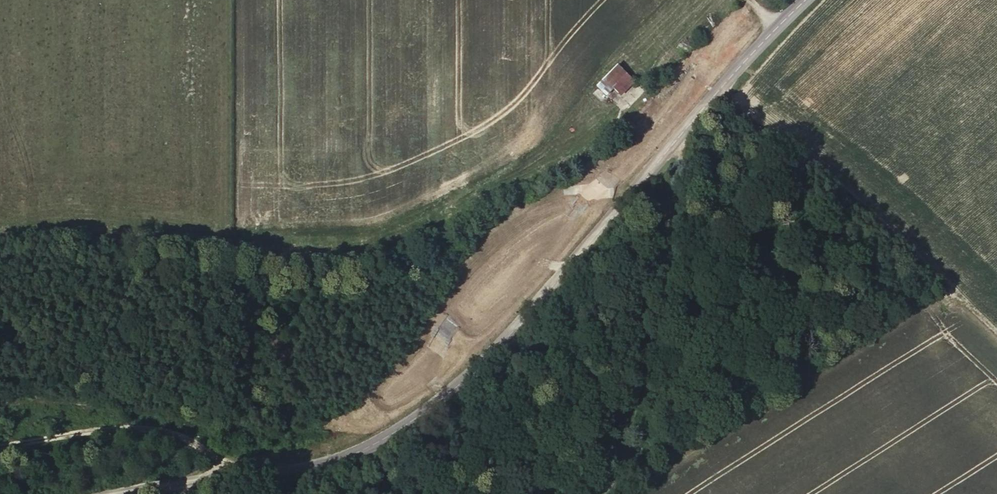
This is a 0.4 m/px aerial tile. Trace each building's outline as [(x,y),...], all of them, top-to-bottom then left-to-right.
[(621,96),(635,82),(618,65),(597,87),(606,96),(613,89),(621,96)] [(705,460),(696,448),(684,457),(692,468),(705,460)]
